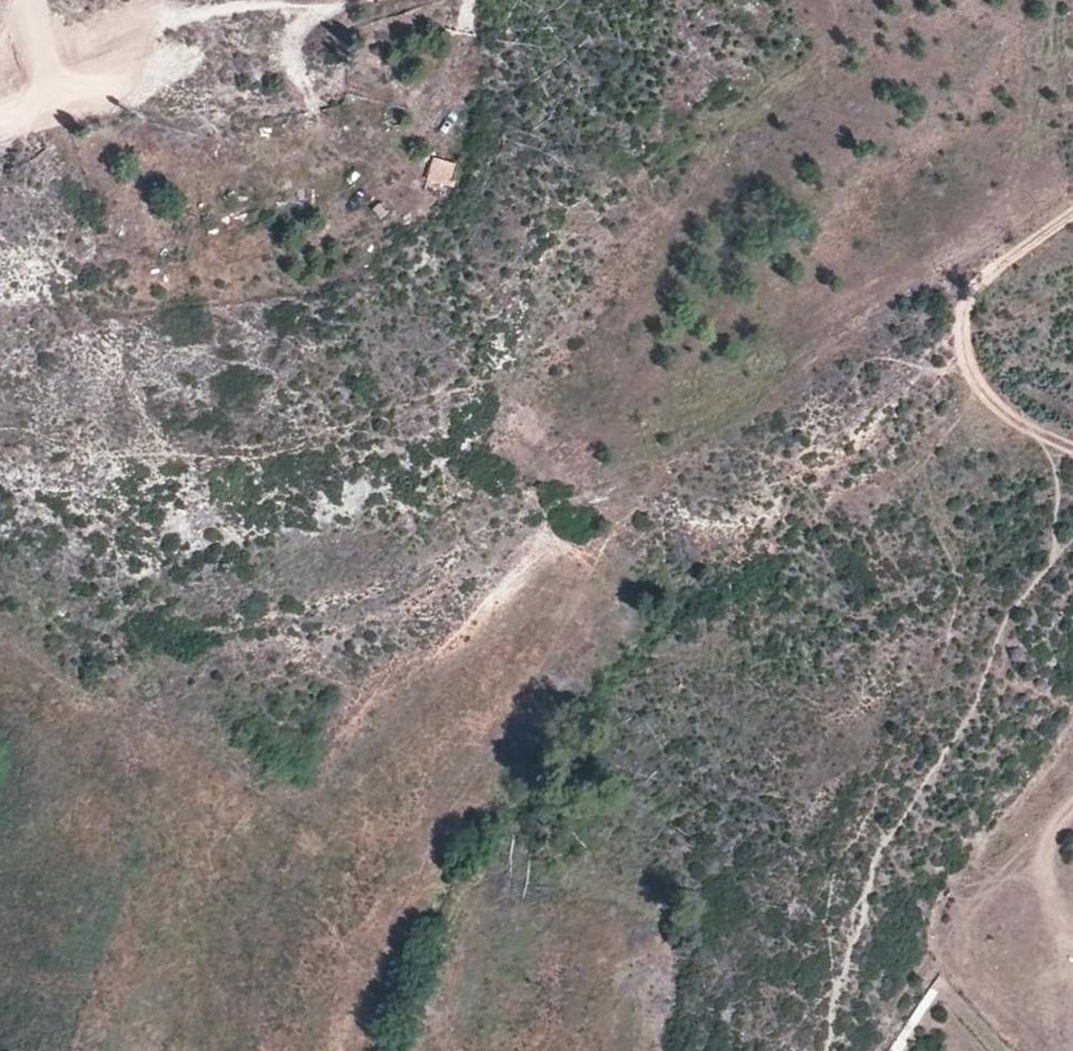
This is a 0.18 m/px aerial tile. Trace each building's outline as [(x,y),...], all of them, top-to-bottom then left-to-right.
[(434,158),(426,182),(449,189),(457,165),(434,158)]
